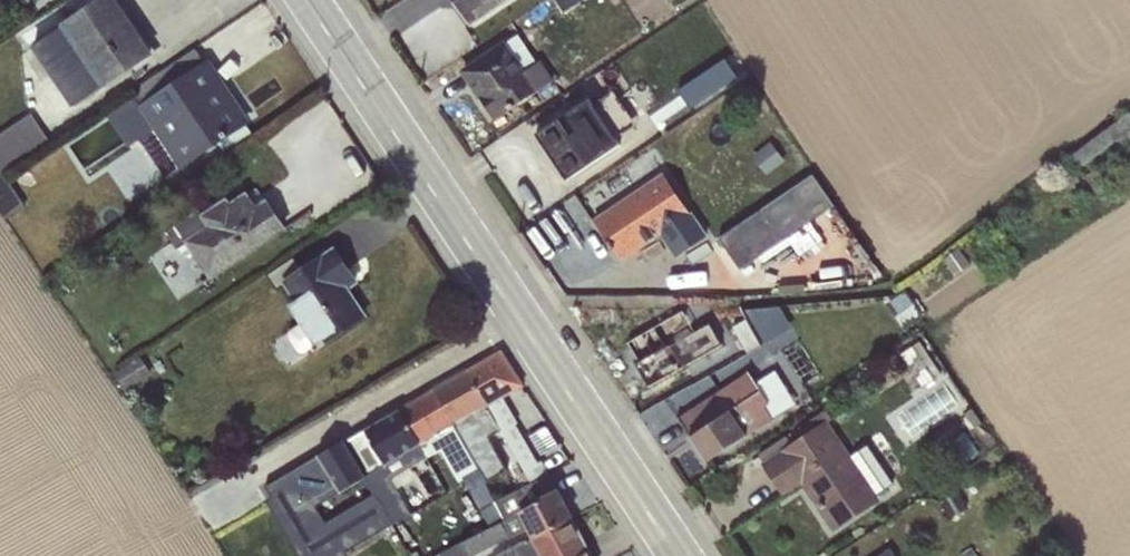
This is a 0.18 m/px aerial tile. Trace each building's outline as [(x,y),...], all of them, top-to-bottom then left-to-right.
[(33,46),(73,106),(150,55),(113,0),(100,0),(60,26),(61,27),(33,46)] [(470,23),(505,0),(454,0),(470,23)] [(517,36),(462,72),(493,118),(552,79),(540,61),(536,64),(517,36)] [(140,105),(204,63),(194,48),(132,92),(134,95),(140,105)] [(140,105),(134,95),(105,114),(127,148),(138,140),(164,178),(217,143),(245,124),(204,63),(140,105)] [(728,63),(704,79),(714,95),(738,80),(728,63)] [(557,119),(535,135),(565,181),(618,145),(610,132),(615,129),(620,136),(635,125),(613,91),(592,104),(588,99),(565,115),(576,132),(568,137),(557,119)] [(0,135),(0,174),(49,140),(31,113),(0,135)] [(1069,157),(1077,170),(1079,169),(1104,208),(1113,203),(1087,163),(1118,139),(1120,143),(1129,136),(1129,137),(1129,115),(1128,113),(1069,157)] [(245,124),(217,143),(225,154),(252,136),(245,124)] [(771,143),(752,155),(766,175),(784,162),(771,143)] [(663,175),(593,222),(607,242),(606,242),(611,250),(612,250),(619,260),(654,238),(655,239),(660,236),(674,258),(705,236),(663,175)] [(718,237),(739,269),(833,207),(813,175),(718,237)] [(0,179),(0,213),(4,220),(25,207),(5,176),(0,179)] [(198,209),(165,232),(177,250),(185,245),(208,279),(283,229),(265,202),(257,207),(246,191),(230,202),(226,197),(202,214),(198,209)] [(957,249),(942,260),(953,277),(969,265),(957,249)] [(338,277),(347,271),(333,250),(301,271),(292,258),(268,275),(277,287),(282,284),(294,302),(288,306),(300,323),(288,331),(287,338),(296,352),(303,355),(316,346),(317,348),(364,316),(347,291),(338,277)] [(349,270),(347,271),(338,277),(347,291),(358,283),(349,270)] [(904,290),(885,304),(902,330),(922,317),(904,290)] [(680,311),(654,326),(680,368),(719,344),(706,324),(691,331),(680,311)] [(745,321),(733,327),(746,353),(759,345),(745,321)] [(680,368),(654,326),(626,342),(636,361),(633,363),(646,388),(680,368)] [(918,343),(899,355),(921,387),(939,374),(918,343)] [(499,353),(466,372),(500,432),(529,483),(547,475),(541,461),(536,463),(510,417),(513,416),(502,398),(521,385),(499,353)] [(139,357),(113,373),(124,391),(150,375),(139,357)] [(466,372),(432,391),(452,426),(465,449),(485,483),(506,471),(489,438),(500,432),(466,372)] [(747,372),(676,418),(705,462),(794,404),(774,372),(755,383),(747,372)] [(432,391),(398,411),(421,451),(436,442),(433,437),(452,426),(432,391)] [(791,446),(764,465),(783,493),(801,481),(834,529),(878,499),(876,495),(892,484),(867,445),(850,456),(828,422),(831,419),(825,409),(797,428),(803,438),(791,446)] [(421,451),(398,411),(348,440),(368,474),(363,476),(366,481),(374,495),(392,524),(410,514),(390,481),(426,460),(421,451)] [(753,448),(764,465),(791,446),(780,430),(753,448)] [(363,476),(342,441),(264,487),(271,498),(305,555),(345,555),(343,553),(392,524),(374,495),(325,522),(317,507),(366,481),(363,476)] [(465,449),(445,461),(459,484),(463,481),(489,526),(505,518),(495,500),(485,483),(465,449)] [(495,500),(505,518),(489,526),(441,554),(442,555),(473,555),(526,529),(531,538),(570,518),(547,475),(529,483),(495,500)] [(958,491),(939,502),(949,519),(967,508),(958,491)] [(266,501),(298,555),(305,555),(271,498),(266,501)] [(531,538),(496,555),(590,555),(570,518),(531,538)]
